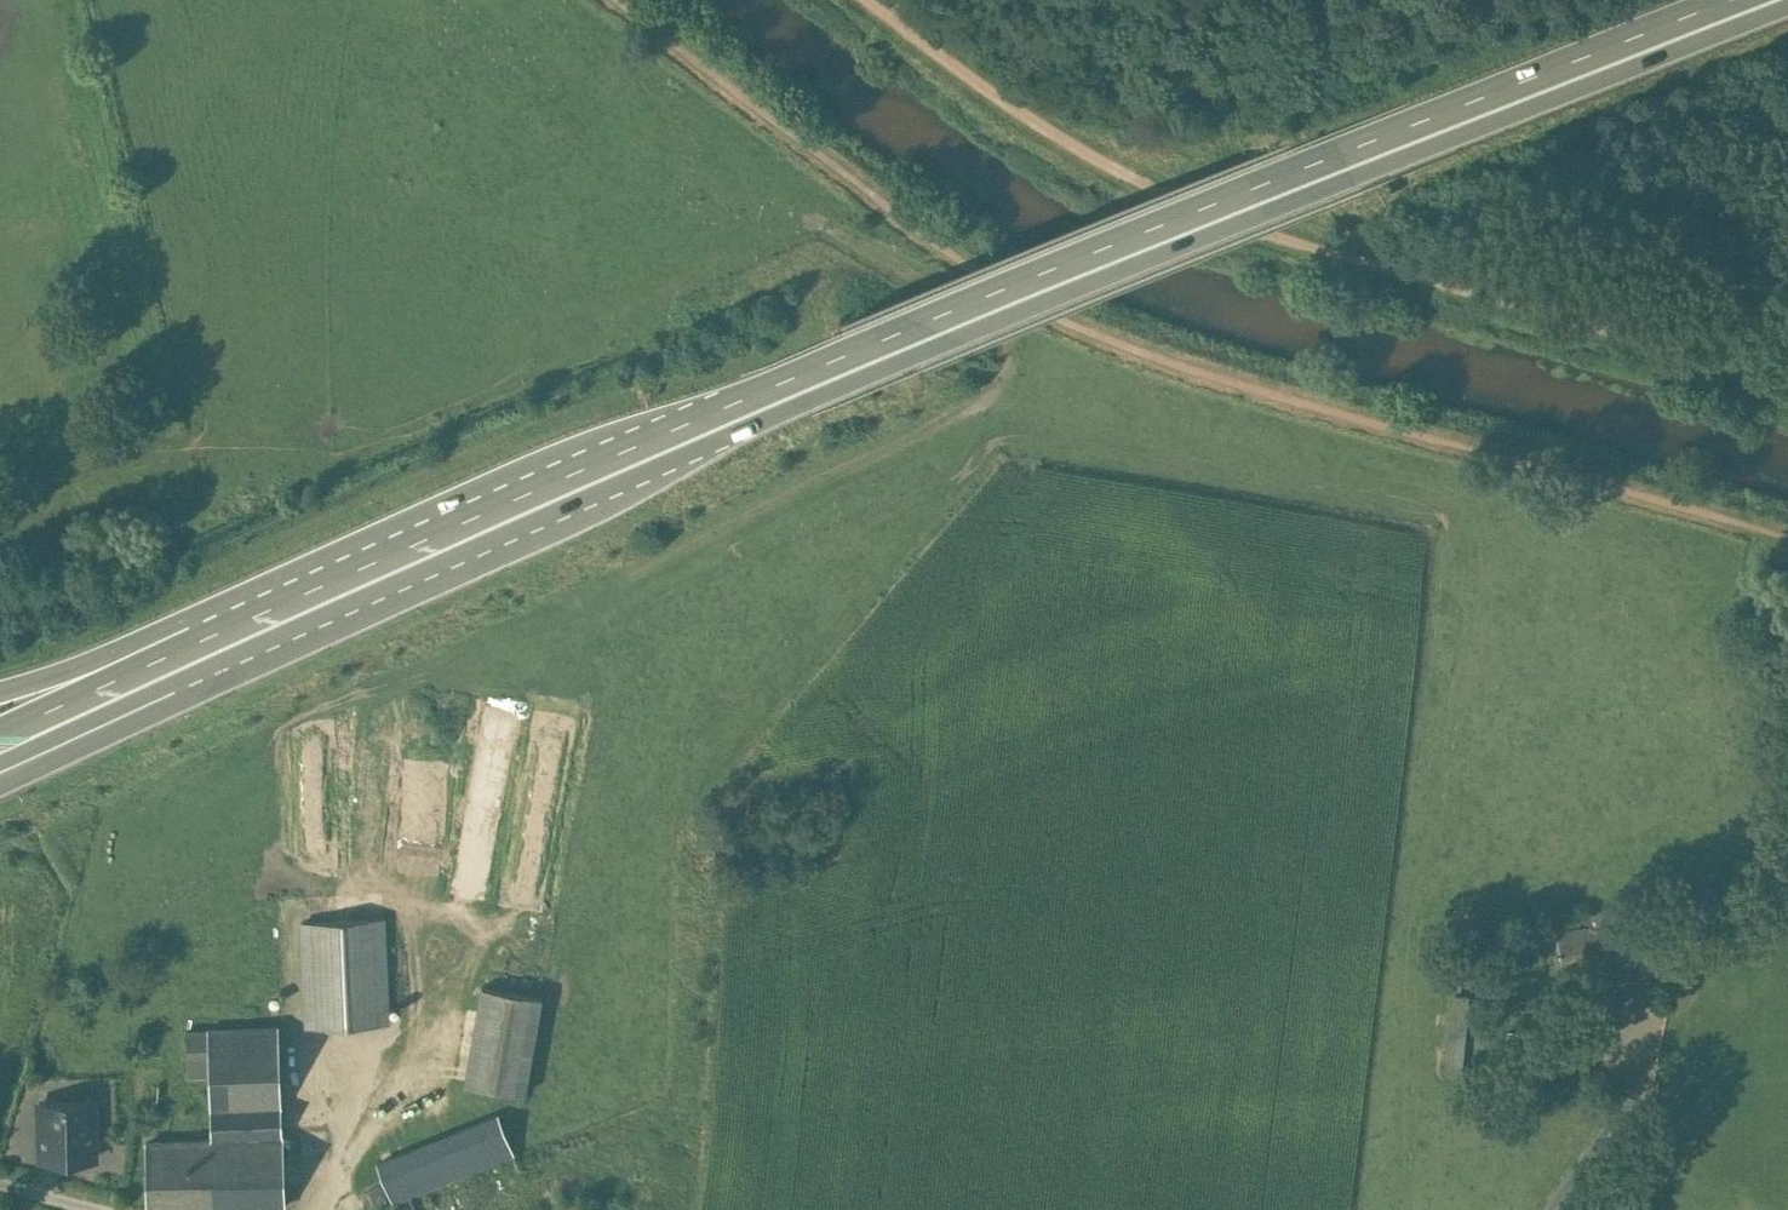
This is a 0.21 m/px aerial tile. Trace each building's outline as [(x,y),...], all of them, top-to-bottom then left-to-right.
[(1564,965),(1600,959),(1626,955),(1629,976),(1657,971),(1645,903),(1590,913),(1592,926),(1558,932),(1564,965)] [(383,917),(303,921),(307,1025),(388,1021),(383,917)] [(1626,955),(1600,959),(1603,980),(1629,976),(1626,955)] [(542,996),(481,986),(465,1082),(525,1093),(542,996)] [(1452,991),(1450,1055),(1471,1056),(1472,991),(1452,991)] [(278,1025),(186,1029),(187,1075),(209,1075),(210,1125),(202,1125),(203,1139),(204,1204),(284,1202),(278,1025)] [(94,1156),(93,1099),(40,1100),(41,1157),(94,1156)] [(497,1114),(476,1122),(492,1161),(513,1153),(497,1114)] [(476,1122),(378,1163),(394,1201),(492,1161),(476,1122)] [(203,1139),(149,1140),(150,1204),(204,1204),(203,1139)] [(394,1201),(397,1209),(443,1209),(523,1177),(513,1153),(492,1161),(394,1201)]
